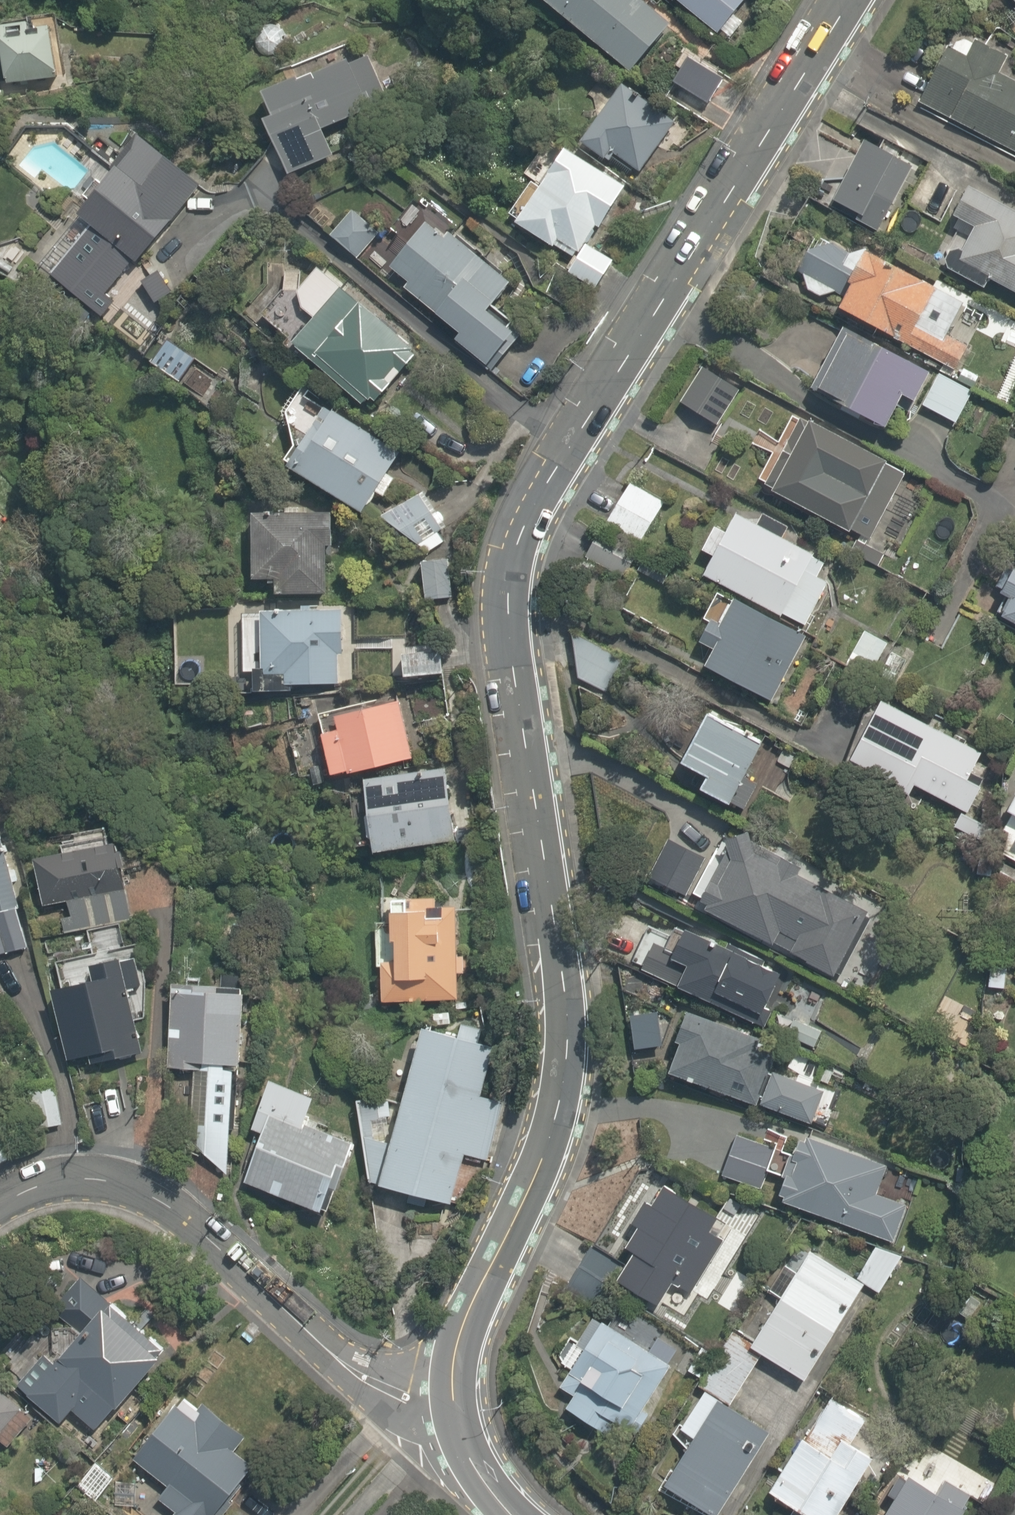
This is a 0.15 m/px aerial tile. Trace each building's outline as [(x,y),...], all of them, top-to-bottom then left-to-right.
[(634,0),(529,0),(622,76),(664,25),(634,0)] [(712,34),(738,0),(667,0),(712,34)] [(0,20),(0,84),(42,74),(30,22),(12,25),(11,17),(0,20)] [(1001,56),(953,32),(941,54),(935,51),(923,76),(930,79),(919,101),(949,116),(947,120),(1014,154),(1014,86),(992,75),(1001,56)] [(337,101),(373,86),(357,45),(348,49),(352,59),(338,65),(334,55),(321,60),(323,66),(281,83),(279,77),(241,92),(275,175),(325,155),(313,127),(343,115),(337,101)] [(717,80),(676,55),(660,81),(701,106),(717,80)] [(566,140),(600,164),(606,155),(632,173),(672,117),(612,75),(566,140)] [(132,128),(48,231),(64,244),(40,274),(88,313),(93,317),(107,300),(102,296),(196,180),(132,128)] [(589,289),(607,259),(582,245),(602,211),(618,185),(546,143),(499,222),(541,246),(543,243),(551,248),(555,242),(566,249),(561,258),(555,268),(589,289)] [(850,224),(873,233),(875,228),(884,231),(908,170),(844,145),(822,202),(854,215),(850,224)] [(948,258),(942,271),(976,290),(983,277),(1014,295),(1014,218),(954,184),(939,212),(966,227),(948,258)] [(348,211),(328,236),(355,259),(376,233),(348,211)] [(505,329),(510,321),(486,301),(501,282),(418,215),(390,250),(394,253),(383,267),(401,282),(393,291),(432,323),(434,320),(450,332),(444,339),(486,372),(515,337),(505,329)] [(853,252),(810,231),(791,267),(797,270),(797,272),(797,273),(797,274),(798,276),(798,277),(798,279),(799,280),(800,281),(800,283),(801,284),(802,285),(803,286),(804,287),(805,288),(806,289),(807,290),(809,291),(810,292),(811,293),(813,293),(814,294),(815,294),(817,294),(818,295),(820,295),(821,295),(823,295),(824,295),(826,295),(827,295),(829,294),(830,294),(831,293),(833,293),(834,292),(825,311),(949,370),(962,343),(941,333),(957,299),(890,267),(892,262),(856,245),(853,252)] [(162,266),(135,282),(146,301),(173,286),(162,266)] [(388,325),(384,331),(333,290),(287,349),(356,404),(361,398),(368,404),(384,383),(393,371),(409,351),(414,345),(388,325)] [(819,402),(873,427),(888,394),(903,401),(916,371),(830,331),(804,387),(822,396),(819,402)] [(189,358),(159,340),(145,364),(175,382),(189,358)] [(676,399),(687,406),(684,412),(712,431),(716,425),(737,393),(697,367),(676,399)] [(968,393),(935,373),(916,404),(949,425),(968,393)] [(374,442),(376,438),(343,414),(339,419),(314,401),(271,462),(347,515),(366,488),(378,497),(391,478),(381,470),(392,454),(389,452),(374,442)] [(761,493),(843,535),(846,528),(867,539),(899,477),(797,424),(761,493)] [(662,502),(625,480),(599,523),(636,545),(662,502)] [(422,489),(369,515),(423,552),(439,545),(422,489)] [(694,549),(705,555),(694,576),(774,616),(775,612),(803,626),(824,583),(810,576),(819,558),(727,511),(718,529),(707,524),(694,549)] [(242,595),(315,596),(316,545),(331,545),(332,516),(323,516),(244,514),(242,595)] [(600,542),(602,539),(590,533),(572,566),(589,575),(595,564),(621,578),(632,559),(600,542)] [(443,556),(411,562),(419,602),(451,596),(443,556)] [(1000,566),(989,586),(999,592),(987,615),(1014,630),(1014,574),(1000,566)] [(704,647),(695,666),(765,701),(797,638),(719,599),(708,622),(700,618),(689,639),(704,647)] [(335,609),(276,605),(276,609),(261,608),(261,611),(249,611),(249,615),(248,618),(246,620),(244,623),(243,625),(242,628),(240,630),(239,633),(238,636),(237,639),(236,641),(235,644),(235,647),(234,650),(234,653),(233,656),(233,659),(233,662),(233,665),(243,665),(243,668),(252,668),(251,691),(285,693),(286,681),(330,684),(335,609)] [(844,657),(859,665),(861,661),(871,666),(884,641),(860,628),(844,657)] [(622,659),(570,632),(577,677),(606,692),(622,659)] [(436,650),(389,651),(389,676),(437,675),(436,650)] [(837,758),(891,785),(889,789),(906,798),(912,786),(962,812),(975,787),(961,779),(975,752),(868,697),(837,758)] [(324,715),(326,729),(309,732),(315,765),(317,775),(404,759),(393,702),(324,715)] [(703,711),(676,761),(702,775),(697,786),(727,802),(742,775),(760,740),(703,711)] [(441,769),(435,769),(350,777),(357,850),(442,843),(436,781),(442,781),(441,769)] [(758,783),(742,775),(727,802),(743,810),(758,783)] [(1003,793),(998,848),(1014,856),(1014,799),(1003,793)] [(29,856),(42,915),(60,912),(62,922),(52,924),(55,935),(129,919),(112,841),(105,842),(103,831),(51,842),(53,851),(29,856)] [(684,904),(762,946),(764,943),(795,959),(826,976),(860,913),(794,878),(798,870),(724,831),(714,850),(719,852),(702,884),(697,881),(684,904)] [(699,858),(663,839),(643,875),(679,894),(699,858)] [(22,946),(16,925),(13,925),(10,911),(17,909),(10,883),(18,881),(14,864),(6,865),(4,856),(0,840),(0,951),(22,946)] [(1000,860),(989,875),(1012,891),(1014,886),(1014,871),(1000,860)] [(429,903),(429,897),(374,898),(374,913),(370,913),(371,999),(451,998),(450,903),(429,903)] [(667,929),(644,918),(625,965),(703,999),(704,995),(752,1016),(770,977),(775,979),(779,970),(764,963),(766,958),(720,938),(717,944),(670,923),(667,929)] [(135,948),(108,958),(90,964),(94,974),(70,982),(92,1051),(105,1048),(108,1059),(139,1049),(137,1045),(136,1042),(133,1032),(124,1003),(152,993),(135,948)] [(1003,969),(982,966),(979,988),(1000,991),(1003,969)] [(192,1125),(191,1146),(198,1152),(221,1172),(226,1064),(229,1065),(234,994),(166,989),(164,1031),(169,1031),(168,1042),(163,1042),(161,1068),(185,1069),(186,1062),(196,1062),(195,1074),(201,1074),(199,1125),(192,1125)] [(745,1052),(751,1035),(671,1008),(664,1029),(672,1032),(659,1073),(745,1102),(757,1065),(750,1063),(753,1054),(745,1052)] [(781,1024),(776,1036),(796,1046),(794,1049),(807,1055),(818,1032),(782,1014),(778,1022),(781,1024)] [(405,1026),(386,1117),(369,1113),(365,1134),(382,1137),(371,1187),(445,1203),(456,1155),(484,1161),(498,1100),(474,1094),(485,1043),(405,1026)] [(824,1092),(825,1089),(811,1083),(809,1089),(762,1070),(749,1103),(806,1126),(808,1121),(819,1125),(831,1094),(824,1092)] [(19,1085),(22,1099),(31,1097),(38,1128),(56,1124),(46,1079),(19,1085)] [(245,1144),(251,1146),(237,1182),(316,1211),(330,1175),(325,1173),(336,1142),(291,1126),(297,1094),(257,1079),(245,1144)] [(883,1166),(789,1132),(773,1175),(784,1179),(775,1204),(889,1245),(904,1205),(873,1194),(883,1166)] [(771,1148),(734,1133),(718,1171),(755,1186),(771,1148)] [(10,1150),(0,1138),(0,1158),(10,1150)] [(711,1233),(717,1222),(646,1181),(620,1226),(628,1231),(616,1251),(622,1254),(608,1280),(653,1306),(666,1283),(689,1296),(721,1239),(711,1233)] [(859,1286),(857,1288),(866,1293),(869,1287),(876,1292),(897,1254),(873,1246),(851,1281),(859,1286)] [(743,1347),(757,1356),(798,1382),(857,1288),(859,1286),(851,1281),(805,1252),(746,1344),(745,1344),(743,1347)] [(99,1299),(74,1278),(49,1310),(69,1328),(45,1355),(41,1351),(11,1386),(55,1424),(66,1410),(89,1430),(157,1352),(103,1306),(96,1314),(90,1309),(99,1299)] [(586,1318),(572,1343),(578,1347),(554,1389),(564,1395),(555,1410),(599,1435),(606,1424),(626,1435),(667,1364),(676,1349),(651,1335),(642,1350),(586,1318)] [(698,1390),(724,1408),(757,1356),(743,1347),(745,1344),(726,1332),(716,1349),(721,1352),(716,1360),(710,1356),(691,1386),(698,1390)] [(698,1390),(668,1438),(679,1445),(652,1487),(696,1514),(707,1514),(763,1432),(724,1408),(698,1390)] [(853,1476),(870,1487),(893,1449),(855,1426),(861,1416),(824,1393),(769,1483),(762,1478),(754,1491),(761,1495),(793,1514),(829,1514),(853,1476)] [(4,1448),(26,1422),(0,1399),(0,1445),(4,1448)] [(172,1399),(127,1458),(201,1514),(207,1514),(246,1465),(230,1452),(238,1440),(196,1407),(191,1413),(172,1399)] [(939,1494),(902,1473),(888,1498),(892,1500),(884,1514),(962,1514),(965,1509),(973,1495),(947,1480),(939,1494)]
